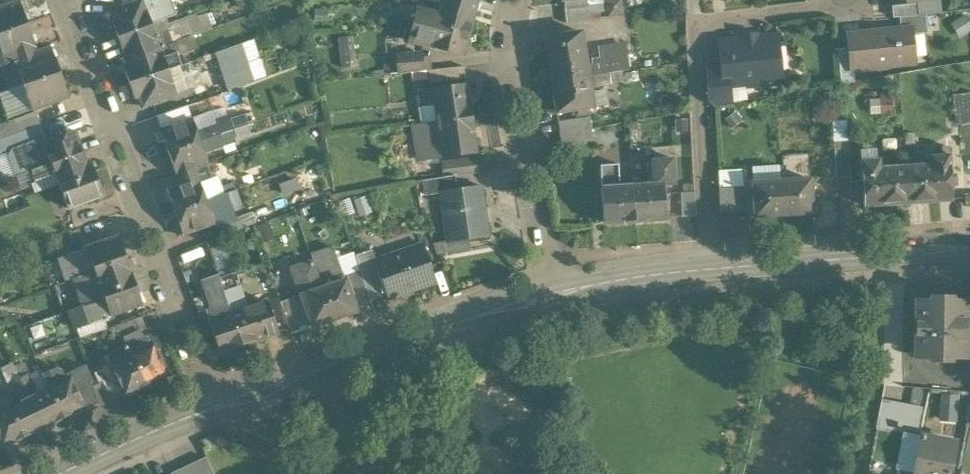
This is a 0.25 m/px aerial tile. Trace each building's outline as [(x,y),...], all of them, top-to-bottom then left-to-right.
[(142,2),(146,13),(157,9),(154,0),(149,0),(142,2)] [(443,2),(474,11),(477,0),(443,0),(443,2)] [(563,12),(586,9),(585,0),(563,0),(563,12)] [(142,2),(111,14),(114,22),(112,22),(117,37),(150,25),(146,13),(142,2)] [(474,11),(443,2),(439,14),(436,24),(468,33),(474,11)] [(0,10),(0,34),(26,25),(18,4),(0,10)] [(916,5),(891,7),(893,18),(898,17),(917,15),(916,5)] [(439,14),(419,8),(416,17),(436,24),(439,14)] [(586,9),(563,12),(564,23),(588,20),(586,9)] [(917,15),(898,17),(900,30),(910,29),(911,36),(927,34),(924,15),(917,15)] [(416,17),(416,18),(414,26),(412,26),(409,40),(462,55),(468,33),(436,24),(416,17)] [(0,34),(0,50),(3,58),(11,55),(14,63),(28,58),(26,53),(35,50),(26,25),(0,34)] [(150,25),(117,37),(123,52),(124,52),(127,59),(159,48),(154,34),(150,25)] [(900,30),(847,36),(848,48),(851,71),(853,71),(871,69),(871,68),(891,65),(891,64),(914,62),(911,36),(910,29),(900,30)] [(158,33),(154,34),(159,48),(163,47),(158,33)] [(580,33),(544,38),(551,83),(587,77),(586,69),(580,33)] [(194,36),(179,39),(182,53),(197,50),(194,36)] [(352,36),(339,38),(342,67),(355,66),(352,36)] [(777,37),(719,43),(722,75),(724,89),(725,89),(782,82),(777,37)] [(241,44),(219,52),(232,89),(254,81),(241,44)] [(175,54),(167,57),(163,47),(159,48),(167,71),(180,66),(175,54)] [(624,47),(598,51),(600,61),(591,63),(592,68),(586,69),(587,77),(608,74),(619,72),(628,71),(624,47)] [(159,48),(127,59),(120,61),(128,84),(167,71),(159,48)] [(848,48),(837,49),(841,85),(854,82),(853,71),(851,71),(848,48)] [(50,49),(36,54),(35,50),(26,53),(28,58),(14,63),(22,86),(58,73),(50,49)] [(417,54),(385,57),(387,76),(429,71),(431,71),(429,57),(417,58),(417,54)] [(431,71),(429,71),(430,84),(466,80),(465,67),(431,71)] [(167,71),(128,84),(134,99),(140,97),(144,106),(175,95),(167,71)] [(619,72),(608,74),(609,84),(620,82),(619,72)] [(58,73),(22,86),(31,110),(67,97),(58,73)] [(608,74),(587,77),(588,84),(592,83),(597,86),(609,84),(608,74)] [(722,75),(707,77),(708,102),(714,107),(727,105),(725,89),(724,89),(722,75)] [(587,77),(551,83),(556,113),(575,110),(576,116),(587,114),(587,108),(592,108),(588,84),(587,77)] [(467,84),(434,88),(436,105),(438,123),(472,118),(467,84)] [(434,88),(419,90),(421,107),(436,105),(434,88)] [(185,107),(156,117),(160,131),(189,120),(185,107)] [(38,126),(33,112),(0,124),(0,140),(38,126)] [(245,115),(230,120),(234,130),(248,125),(245,115)] [(225,116),(214,120),(216,125),(217,125),(221,135),(230,131),(225,116)] [(472,118),(438,123),(443,156),(476,151),(472,118)] [(589,118),(558,122),(559,134),(581,131),(591,130),(589,118)] [(160,131),(168,153),(199,142),(200,142),(196,132),(192,120),(189,120),(160,131)] [(438,123),(415,126),(420,159),(443,156),(438,123)] [(637,123),(628,123),(629,131),(637,131),(637,123)] [(216,125),(196,132),(200,142),(221,135),(217,125),(216,125)] [(0,140),(0,157),(9,154),(12,149),(42,137),(38,126),(0,140)] [(591,130),(581,131),(583,143),(592,142),(591,130)] [(230,131),(221,135),(224,145),(233,142),(230,132),(230,131)] [(581,131),(559,134),(561,146),(583,143),(581,131)] [(44,142),(43,143),(51,164),(81,153),(73,132),(44,142)] [(200,142),(199,142),(203,152),(224,145),(221,135),(200,142)] [(42,137),(12,149),(9,154),(14,168),(19,167),(22,174),(31,172),(51,164),(43,143),(44,142),(42,137)] [(199,142),(168,153),(176,175),(194,168),(194,169),(204,165),(207,164),(203,152),(199,142)] [(847,142),(833,143),(834,148),(836,179),(850,178),(847,142)] [(945,147),(934,147),(935,156),(946,155),(945,147)] [(834,148),(818,149),(819,158),(820,180),(836,179),(834,148)] [(873,151),(862,152),(862,161),(873,160),(873,151)] [(81,153),(51,164),(54,173),(58,185),(93,172),(90,162),(84,164),(81,153)] [(935,156),(930,156),(930,164),(905,166),(907,203),(950,200),(949,186),(955,186),(955,175),(949,176),(947,155),(946,155),(935,156)] [(477,158),(455,161),(457,175),(479,172),(477,158)] [(819,158),(806,159),(807,179),(809,179),(809,181),(820,180),(819,158)] [(672,159),(651,161),(653,176),(642,186),(662,184),(662,185),(674,184),(672,159)] [(905,166),(879,168),(879,160),(873,160),(862,161),(861,161),(862,181),(856,182),(857,192),(863,192),(864,206),(907,203),(905,166)] [(455,161),(444,162),(446,178),(457,176),(457,175),(455,161)] [(51,164),(31,172),(34,180),(54,173),(51,164)] [(213,190),(204,165),(194,169),(203,194),(213,190)] [(617,165),(599,166),(600,189),(618,188),(617,165)] [(797,166),(780,167),(780,181),(798,180),(797,166)] [(751,188),(751,183),(750,169),(750,167),(717,169),(718,190),(741,188),(751,188)] [(780,167),(750,169),(751,183),(780,181),(780,167)] [(194,168),(176,175),(180,187),(167,191),(174,213),(205,202),(205,201),(203,194),(194,169),(194,168)] [(93,172),(58,185),(67,209),(102,196),(93,172)] [(798,180),(780,181),(783,215),(811,213),(811,206),(817,206),(816,195),(810,195),(809,181),(809,179),(807,179),(798,180)] [(780,181),(751,183),(751,188),(741,188),(742,213),(747,213),(747,218),(783,215),(780,181)] [(642,186),(631,187),(634,222),(665,219),(662,185),(662,184),(642,186)] [(481,186),(446,191),(452,241),(478,237),(488,236),(481,186)] [(213,190),(203,194),(205,201),(223,195),(220,187),(213,190)] [(618,188),(600,189),(601,197),(593,197),(595,225),(634,222),(631,187),(618,188)] [(742,213),(741,188),(718,190),(719,214),(742,213)] [(235,190),(226,193),(232,209),(241,206),(235,190)] [(223,195),(205,201),(205,202),(212,220),(233,213),(232,209),(226,193),(223,195)] [(696,221),(694,194),(681,195),(682,222),(696,221)] [(205,202),(174,213),(182,235),(213,224),(212,220),(205,202)] [(251,212),(220,224),(224,235),(255,223),(251,212)] [(117,237),(59,258),(68,281),(72,279),(93,272),(125,260),(117,237)] [(481,254),(478,237),(452,241),(434,243),(439,260),(481,254)] [(421,248),(376,264),(375,259),(373,259),(372,260),(385,296),(386,300),(436,283),(422,243),(420,244),(421,248)] [(333,248),(310,256),(312,262),(322,289),(344,281),(341,272),(333,248)] [(373,259),(370,249),(354,255),(359,270),(359,271),(370,301),(385,296),(372,260),(373,259)] [(125,260),(93,272),(101,293),(133,282),(125,260)] [(312,262),(291,269),(300,296),(322,289),(312,262)] [(359,270),(346,276),(356,305),(370,301),(359,271),(359,270)] [(93,272),(72,279),(82,306),(92,303),(103,299),(101,293),(93,272)] [(202,282),(212,312),(228,306),(218,276),(202,282)] [(344,281),(322,289),(332,319),(354,311),(344,281)] [(133,282),(101,293),(103,299),(109,316),(141,305),(133,282)] [(322,289),(300,296),(304,306),(311,326),(332,319),(322,289)] [(300,296),(280,304),(283,313),(304,306),(300,296)] [(945,296),(935,296),(930,301),(930,302),(916,302),(916,351),(926,351),(926,357),(929,357),(929,358),(934,363),(944,363),(949,358),(949,357),(963,358),(963,335),(964,303),(950,302),(950,301),(945,296)] [(103,299),(92,303),(99,320),(109,316),(103,299)] [(92,303),(82,306),(77,308),(84,325),(99,320),(92,303)] [(262,303),(252,306),(263,337),(273,334),(262,303)] [(228,306),(206,314),(209,322),(230,314),(231,314),(228,306)] [(231,314),(230,314),(241,345),(263,337),(252,306),(231,314)] [(304,306),(283,313),(291,333),(311,326),(304,306)] [(230,314),(209,322),(220,353),(241,345),(230,314)] [(142,317),(116,326),(123,341),(148,330),(142,317)] [(147,336),(126,346),(131,356),(152,346),(147,336)] [(131,356),(126,346),(105,356),(110,366),(131,356)] [(152,346),(131,356),(145,385),(166,375),(152,346)] [(131,356),(110,366),(124,395),(145,385),(131,356)] [(23,364),(14,369),(18,378),(27,373),(23,364)] [(110,366),(93,374),(107,403),(124,395),(110,366)] [(62,382),(48,389),(62,418),(82,409),(84,414),(102,405),(84,367),(66,376),(67,379),(62,382)] [(18,378),(14,369),(0,375),(0,386),(8,382),(18,378)] [(51,370),(45,373),(44,376),(42,377),(48,389),(62,382),(61,379),(62,376),(60,373),(56,372),(56,370),(54,371),(51,370)] [(37,394),(27,373),(18,378),(28,398),(37,394)] [(28,398),(18,378),(8,382),(18,403),(28,398)] [(37,394),(28,398),(42,427),(62,418),(48,389),(37,394)] [(941,408),(959,411),(962,393),(945,389),(941,408)] [(18,403),(8,408),(22,437),(42,427),(28,398),(18,403)] [(8,408),(0,412),(0,446),(1,447),(22,437),(8,408)] [(921,436),(914,473),(949,473),(955,442),(921,436)] [(477,473),(518,473),(519,446),(478,444),(477,473)] [(170,473),(211,473),(204,459),(170,473)]
